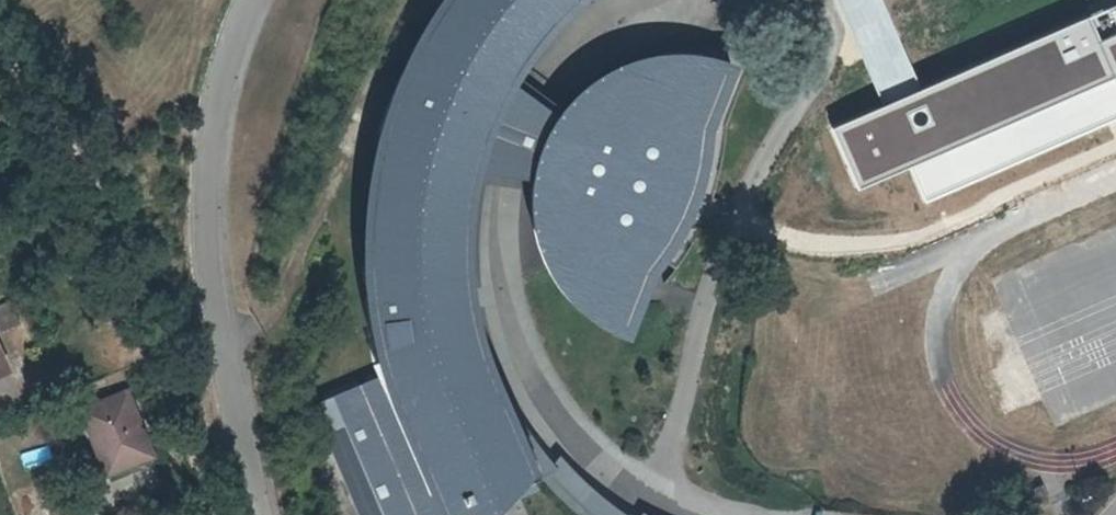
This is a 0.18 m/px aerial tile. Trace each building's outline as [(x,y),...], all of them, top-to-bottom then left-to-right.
[(434,4),(405,54),(393,82),(367,156),(357,231),(357,301),(362,335),(375,378),(316,403),(358,514),(432,514),(441,511),(458,504),(462,514),(491,514),(495,504),(528,470),(494,389),(469,307),(467,268),(467,224),(474,179),(497,180),(536,182),(534,196),(534,210),(536,229),(541,250),(546,265),(552,276),(564,294),(581,312),(588,319),(596,324),(617,335),(626,340),(647,284),(652,277),(655,275),(674,247),(685,227),(688,219),(696,197),(701,178),(706,154),(707,131),(729,75),(707,68),(696,66),(697,60),(686,58),(676,58),(657,59),(657,66),(646,68),(636,70),(609,83),(600,88),(596,90),(571,105),(547,124),(524,107),(498,88),(505,75),(517,56),(529,41),(548,19),(564,2),(567,0),(438,0),(434,4)] [(926,204),(1115,121),(1115,5),(832,127),(859,190),(910,168),(926,204)] [(0,335),(0,369),(13,363),(0,335)] [(105,466),(83,403),(38,420),(60,483),(105,466)]
